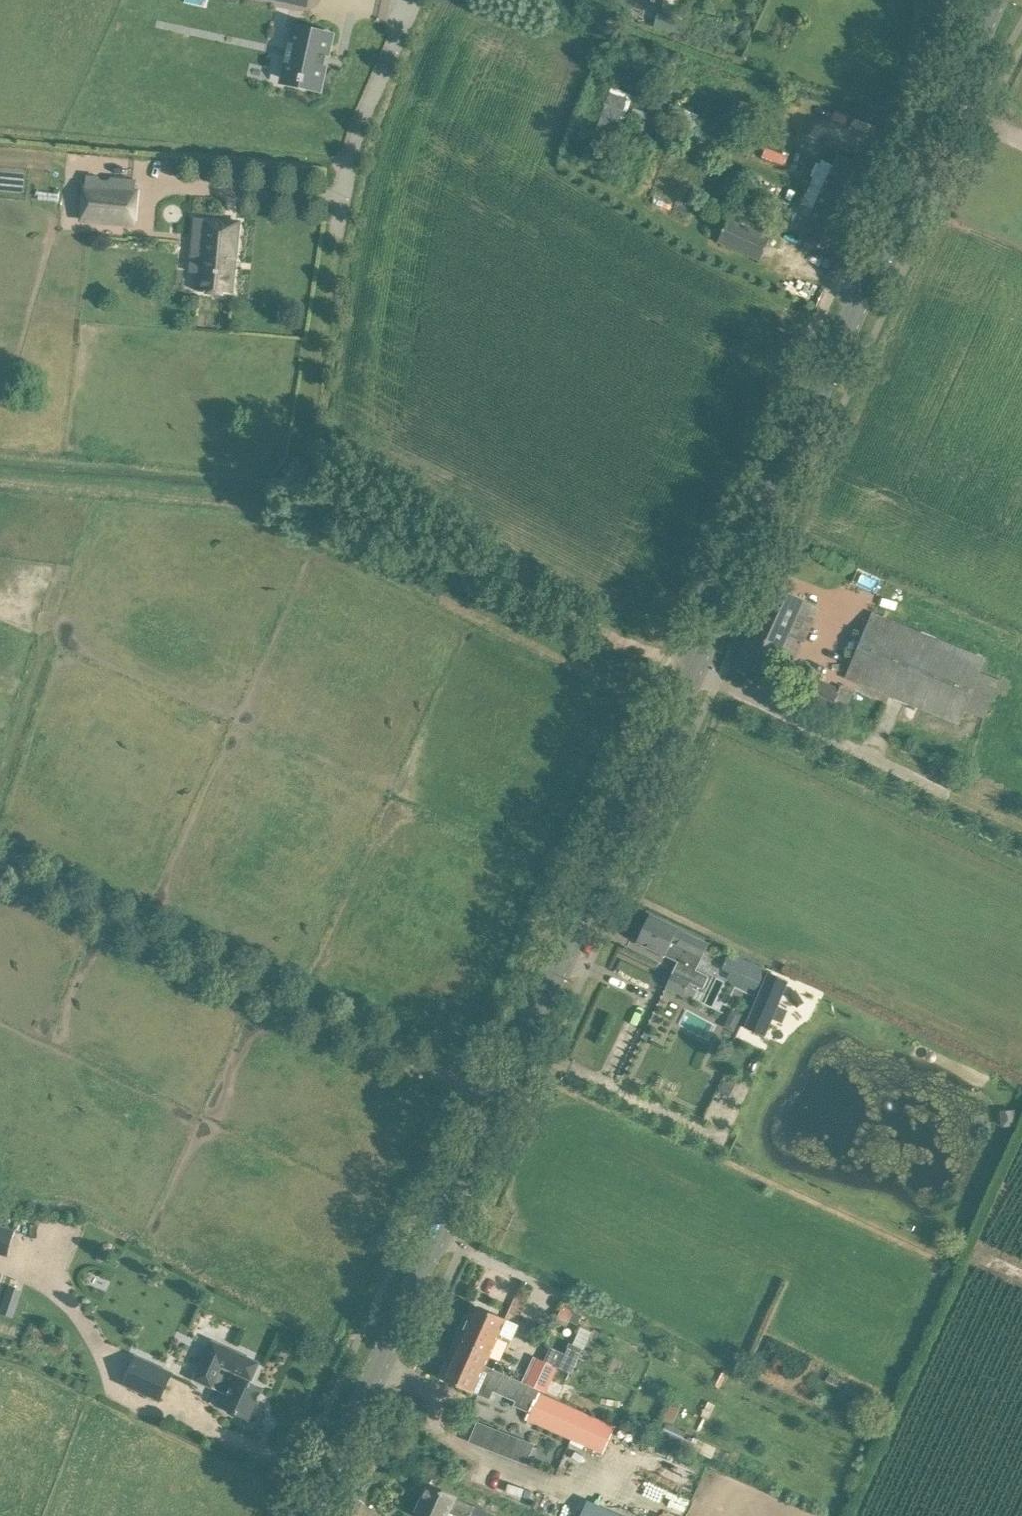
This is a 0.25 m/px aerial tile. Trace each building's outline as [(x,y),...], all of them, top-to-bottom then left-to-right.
[(680,0),(663,0),(662,9),(680,10),(680,0)] [(283,63),(287,64),(285,76),(320,84),(331,36),(295,28),(293,40),(288,39),(283,63)] [(624,85),(638,91),(642,80),(628,74),(624,85)] [(614,124),(626,92),(611,86),(593,136),(603,140),(606,130),(608,131),(611,123),(614,124)] [(629,93),(617,125),(623,127),(635,95),(629,93)] [(876,170),(858,162),(839,154),(834,165),(821,159),(802,202),(815,208),(801,239),(820,247),(838,255),(876,170)] [(82,216),(134,221),(137,190),(136,190),(137,180),(111,178),(108,180),(100,180),(98,177),(87,176),(86,186),(85,186),(82,216)] [(192,253),(190,271),(200,272),(198,291),(215,292),(215,295),(226,296),(226,293),(233,294),(239,221),(195,217),(195,218),(193,234),(193,239),(192,249),(192,253)] [(761,260),(771,238),(729,219),(719,241),(761,260)] [(738,663),(768,676),(788,633),(804,641),(820,607),(774,586),(738,663)] [(999,680),(980,672),(985,659),(872,613),(846,677),(959,724),(965,710),(984,717),(999,680)] [(839,689),(813,678),(794,669),(783,694),(829,714),(834,704),(846,709),(854,690),(842,684),(839,689)] [(709,943),(668,923),(650,915),(637,941),(679,960),(666,986),(684,995),(690,982),(703,988),(709,976),(697,969),(709,943)] [(733,972),(731,978),(757,989),(766,969),(729,953),(723,968),(733,972)] [(769,972),(747,1028),(765,1035),(788,980),(769,972)] [(796,989),(788,994),(797,1007),(805,1002),(796,989)] [(724,1080),(719,1091),(729,1096),(735,1086),(724,1080)] [(8,1256),(15,1229),(0,1224),(0,1254),(8,1256)] [(0,1309),(0,1313),(14,1317),(23,1291),(8,1286),(0,1309)] [(512,1338),(519,1324),(475,1304),(459,1340),(472,1346),(467,1355),(486,1364),(500,1333),(512,1338)] [(563,1305),(556,1321),(566,1326),(569,1320),(578,1324),(583,1314),(573,1309),(563,1305)] [(486,1364),(467,1355),(472,1346),(459,1340),(442,1378),(490,1400),(494,1391),(516,1401),(514,1405),(530,1412),(528,1417),(603,1451),(614,1427),(538,1393),(540,1389),(524,1382),(486,1364)] [(222,1406),(249,1418),(263,1388),(250,1382),(259,1362),(213,1341),(196,1379),(228,1393),(222,1406)] [(524,1382),(540,1389),(559,1398),(569,1372),(574,1374),(584,1349),(569,1342),(564,1355),(558,1353),(554,1365),(536,1356),(524,1382)] [(135,1356),(123,1383),(160,1400),(172,1373),(135,1356)] [(510,1458),(518,1438),(484,1425),(477,1445),(510,1458)] [(665,1428),(661,1439),(679,1447),(684,1436),(680,1435),(665,1428)] [(447,1493),(429,1485),(415,1515),(418,1515),(448,1515),(450,1511),(459,1515),(495,1515),(496,1513),(477,1504),(475,1507),(455,1498),(456,1497),(447,1493)]
